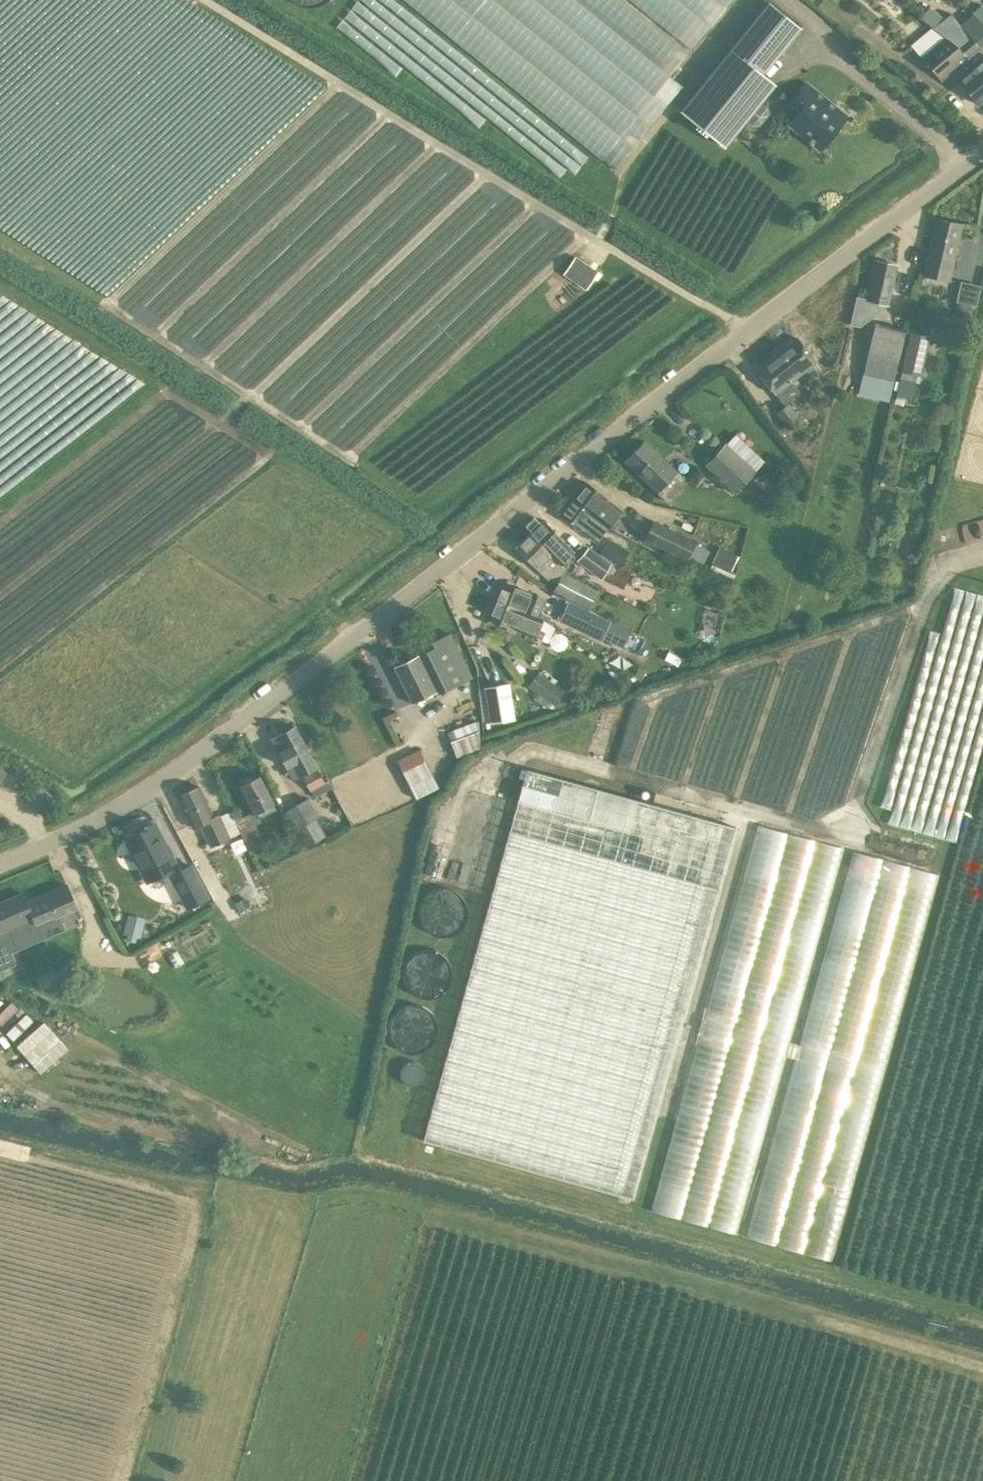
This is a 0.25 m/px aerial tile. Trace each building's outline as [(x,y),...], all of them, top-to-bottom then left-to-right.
[(611,168),(680,83),(670,73),(687,50),(624,0),(405,0),(611,168)] [(689,47),(730,0),(631,0),(689,47)] [(768,2),(679,110),(725,147),(775,85),(762,74),(800,28),(768,2)] [(982,5),(973,12),(982,25),(982,6),(982,5)] [(982,75),(982,44),(979,50),(951,14),(934,30),(961,48),(982,75)] [(958,81),(978,105),(982,101),(982,77),(959,49),(935,31),(931,27),(911,45),(941,81),(951,73),(958,81)] [(790,124),(821,150),(847,118),(807,85),(791,103),(800,112),(790,124)] [(949,280),(962,225),(935,219),(923,274),(949,280)] [(598,271),(574,256),(563,272),(587,288),(598,271)] [(856,296),(853,313),(850,324),(859,327),(879,311),(881,302),(888,304),(896,266),(874,262),(867,298),(856,296)] [(955,318),(972,320),(975,282),(958,281),(955,318)] [(899,362),(906,330),(875,322),(863,374),(859,394),(889,402),(899,362)] [(922,377),(931,336),(909,332),(902,362),(900,372),(901,373),(896,394),(912,397),(917,376),(921,376),(922,377)] [(797,338),(774,355),(793,380),(816,362),(797,338)] [(783,405),(788,402),(802,394),(793,380),(774,355),(765,362),(756,368),(783,405)] [(797,412),(805,407),(799,398),(789,403),(776,412),(789,430),(803,419),(797,412)] [(757,472),(755,471),(765,460),(735,433),(727,443),(726,442),(705,465),(737,494),(757,472)] [(689,483),(678,472),(645,441),(625,461),(659,493),(667,502),(671,503),(689,483)] [(585,481),(572,498),(608,526),(621,510),(585,481)] [(572,498),(559,514),(595,542),(608,526),(572,498)] [(982,538),(982,516),(960,521),(965,543),(982,538)] [(543,518),(530,532),(562,565),(572,556),(574,559),(579,554),(575,548),(573,550),(566,542),(565,542),(543,518)] [(644,540),(687,561),(689,558),(703,566),(710,551),(696,544),(697,542),(654,521),(644,540)] [(599,590),(564,572),(566,568),(562,565),(530,532),(516,547),(538,569),(547,578),(549,577),(557,581),(552,592),(589,610),(599,590)] [(617,564),(621,557),(604,546),(599,553),(617,564)] [(728,579),(735,551),(712,546),(706,573),(728,579)] [(602,579),(611,562),(589,547),(578,560),(602,579)] [(611,562),(602,579),(622,589),(631,572),(611,562)] [(502,582),(495,599),(539,616),(545,599),(502,582)] [(535,638),(543,618),(539,616),(495,599),(487,619),(535,638)] [(601,641),(611,620),(569,600),(559,620),(601,641)] [(467,687),(475,682),(462,655),(450,634),(431,643),(434,647),(417,655),(418,656),(395,667),(412,702),(436,690),(436,691),(463,680),(467,687)] [(539,672),(527,686),(554,706),(565,691),(539,672)] [(509,684),(484,688),(490,724),(515,720),(509,684)] [(317,766),(311,755),(296,726),(270,738),(285,768),(286,768),(292,779),(317,766)] [(457,755),(461,753),(480,746),(478,729),(451,740),(457,755)] [(416,799),(439,788),(419,748),(397,760),(415,796),(416,799)] [(325,783),(316,768),(301,776),(310,792),(325,783)] [(526,769),(422,1139),(632,1198),(736,828),(526,769)] [(265,844),(255,825),(261,822),(257,813),(274,804),(259,774),(239,785),(253,811),(235,820),(250,852),(265,844)] [(219,815),(213,818),(198,786),(178,796),(192,826),(200,823),(210,847),(230,838),(219,815)] [(310,797),(285,810),(305,847),(326,835),(316,817),(320,815),(310,797)] [(747,1234),(836,843),(747,823),(658,1214),(747,1234)] [(147,880),(177,865),(155,824),(125,839),(147,880)] [(846,1261),(933,870),(842,849),(754,1241),(846,1261)] [(169,875),(185,910),(210,898),(192,862),(169,875)] [(67,940),(56,914),(76,905),(66,883),(26,901),(22,892),(0,903),(0,933),(6,931),(20,962),(67,940)] [(431,937),(469,924),(455,885),(417,898),(431,937)] [(127,940),(137,943),(138,938),(141,938),(144,926),(127,921),(124,934),(128,935),(127,940)] [(402,959),(410,994),(448,985),(440,950),(402,959)] [(437,1016),(403,1002),(389,1035),(423,1050),(437,1016)]
